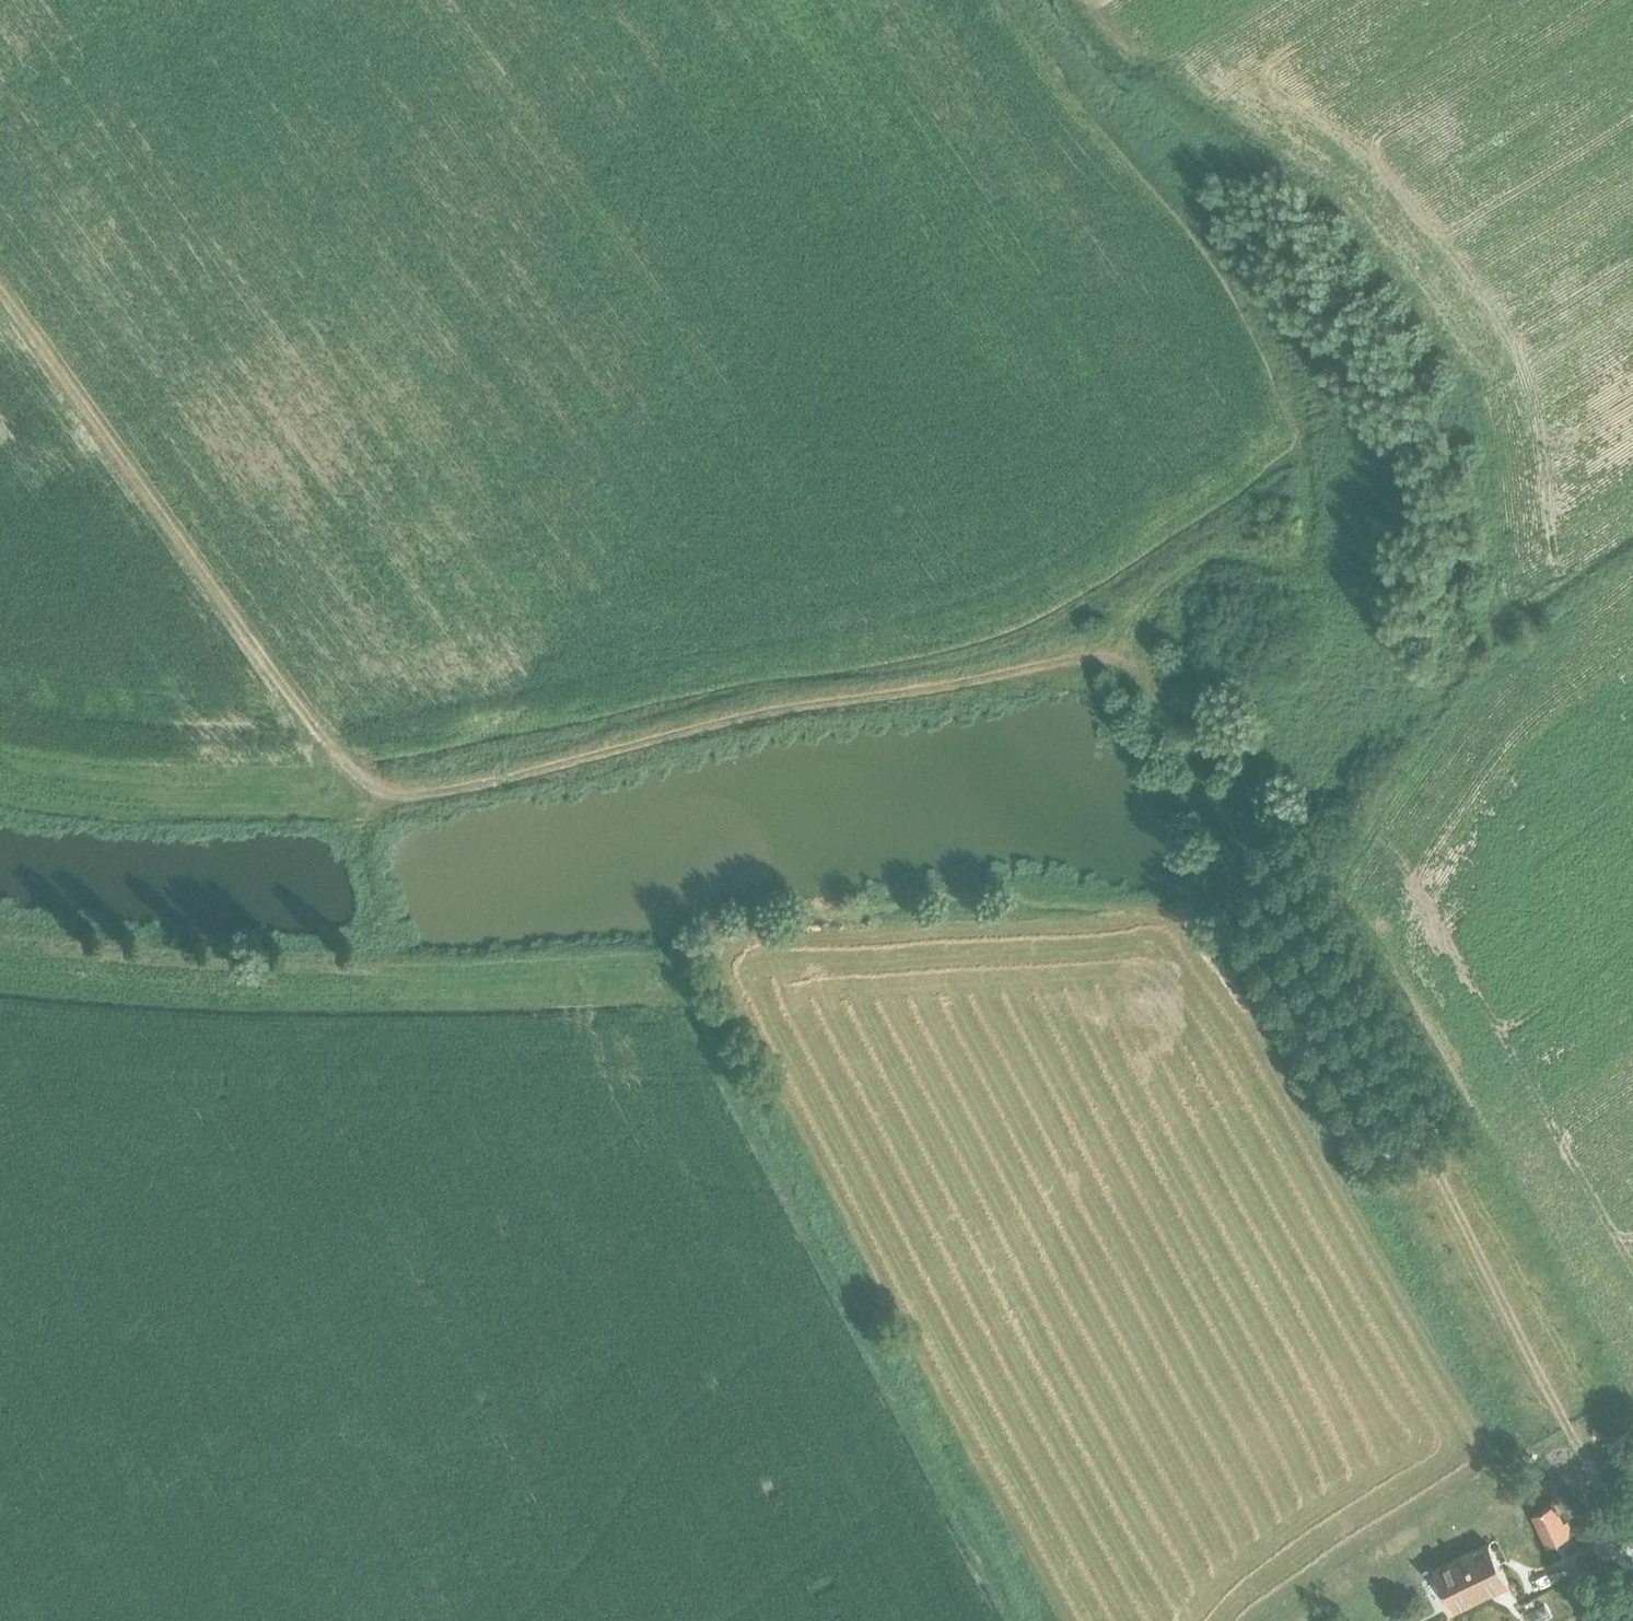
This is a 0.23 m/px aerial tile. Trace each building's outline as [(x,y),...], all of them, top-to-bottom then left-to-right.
[(1554,1512),(1537,1522),(1554,1554),(1569,1547),(1572,1545),(1554,1512)] [(1490,1542),(1435,1569),(1455,1610),(1510,1583),(1490,1542)]
